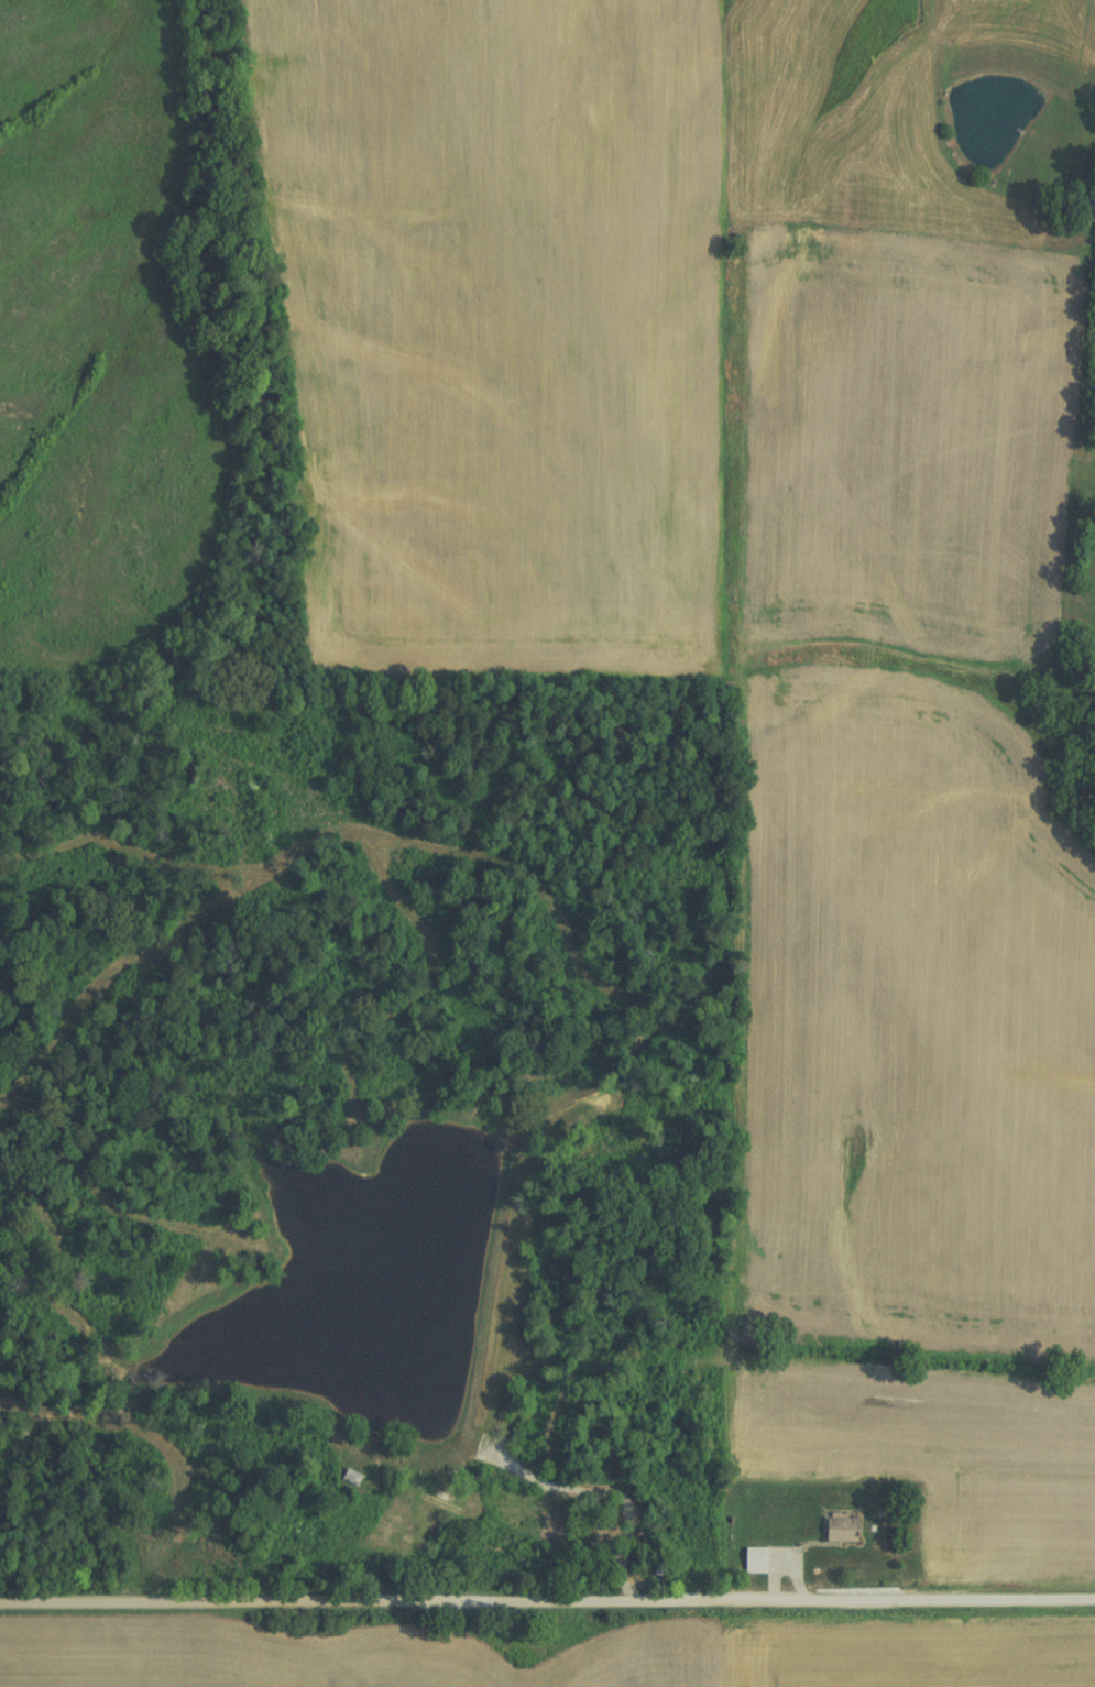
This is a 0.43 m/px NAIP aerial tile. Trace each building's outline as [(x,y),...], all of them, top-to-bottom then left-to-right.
[(848,1543),(848,1518),(817,1518),(817,1543),(848,1543)] [(737,1566),(760,1566),(760,1548),(737,1548),(737,1566)]
